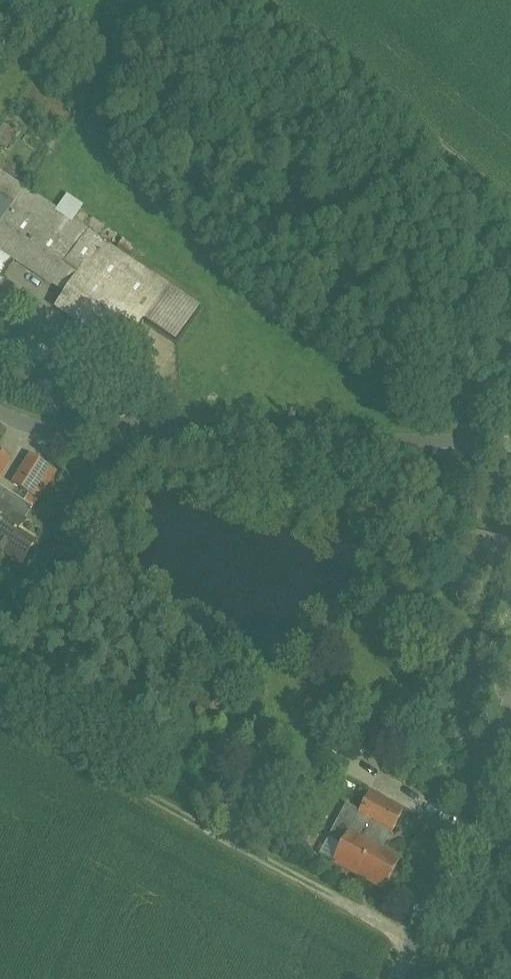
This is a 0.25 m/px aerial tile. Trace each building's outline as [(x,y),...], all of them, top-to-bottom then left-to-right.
[(6,176),(0,185),(0,200),(12,208),(0,226),(0,248),(54,284),(90,232),(6,176)] [(12,208),(0,200),(0,226),(12,208)] [(90,232),(54,284),(67,293),(57,308),(124,354),(145,323),(170,286),(90,232)] [(170,286),(145,323),(177,344),(202,307),(170,286)] [(11,459),(0,451),(0,477),(11,459)] [(32,456),(14,484),(23,489),(39,499),(57,471),(32,456)] [(0,486),(0,549),(6,552),(23,563),(33,546),(17,536),(33,510),(16,500),(18,497),(0,486)] [(39,499),(23,489),(18,497),(16,500),(33,510),(40,499),(39,499)] [(370,793),(359,813),(348,807),(332,838),(343,844),(333,863),(385,890),(401,861),(383,851),(404,811),(370,793)]
